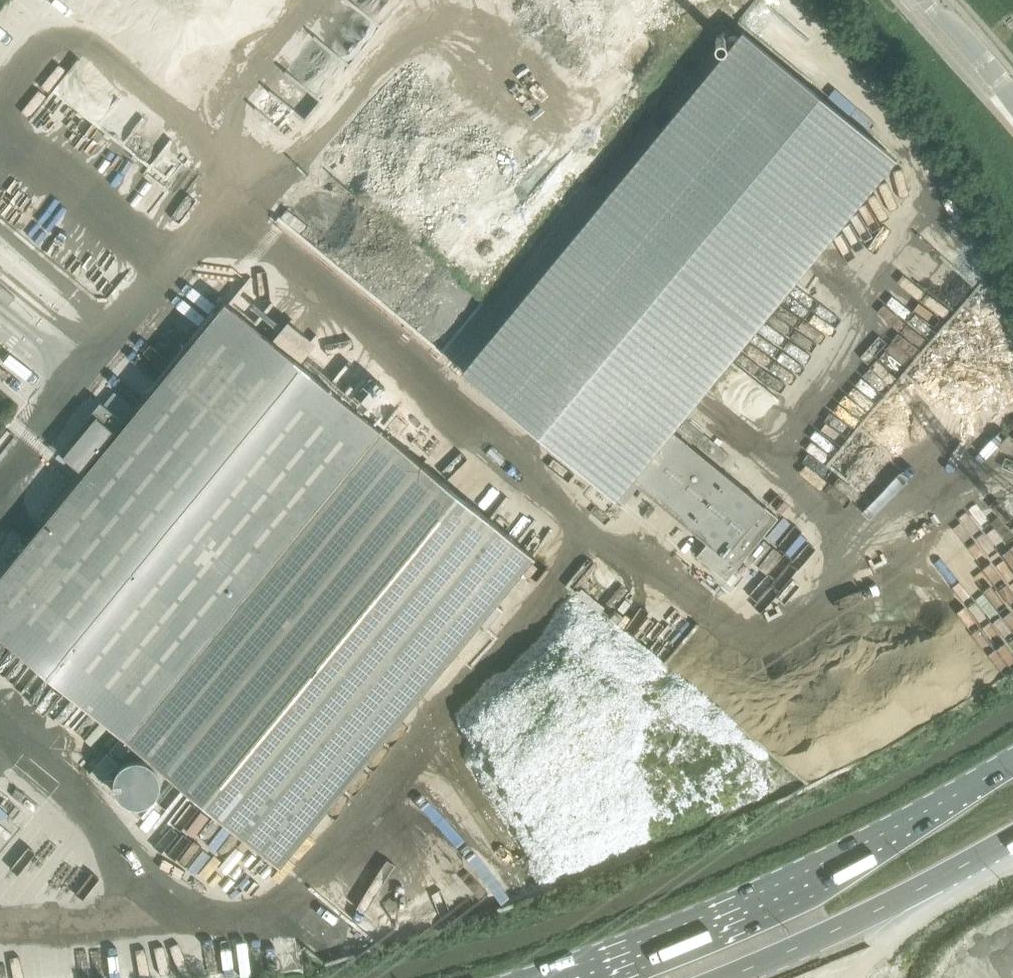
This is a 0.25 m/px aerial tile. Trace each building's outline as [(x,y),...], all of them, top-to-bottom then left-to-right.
[(778,517),(673,430),(897,157),(743,30),(463,370),(617,497),(618,496),(631,480),(638,486),(707,543),(696,556),(726,580),(778,517)] [(0,283),(0,298),(7,304),(14,296),(0,283)] [(315,823),(535,556),(226,302),(0,576),(0,634),(281,865),(315,823)] [(101,402),(57,456),(79,474),(123,421),(103,404),(101,402)] [(631,480),(618,496),(625,502),(638,486),(631,480)] [(119,738),(111,748),(124,758),(132,748),(119,738)] [(108,753),(91,772),(102,781),(118,762),(108,753)] [(115,780),(116,788),(120,796),(127,802),(136,804),(144,803),(152,799),(158,792),(160,784),(159,775),(155,767),(148,762),(140,759),(131,760),(123,764),(118,771),(115,780)]
